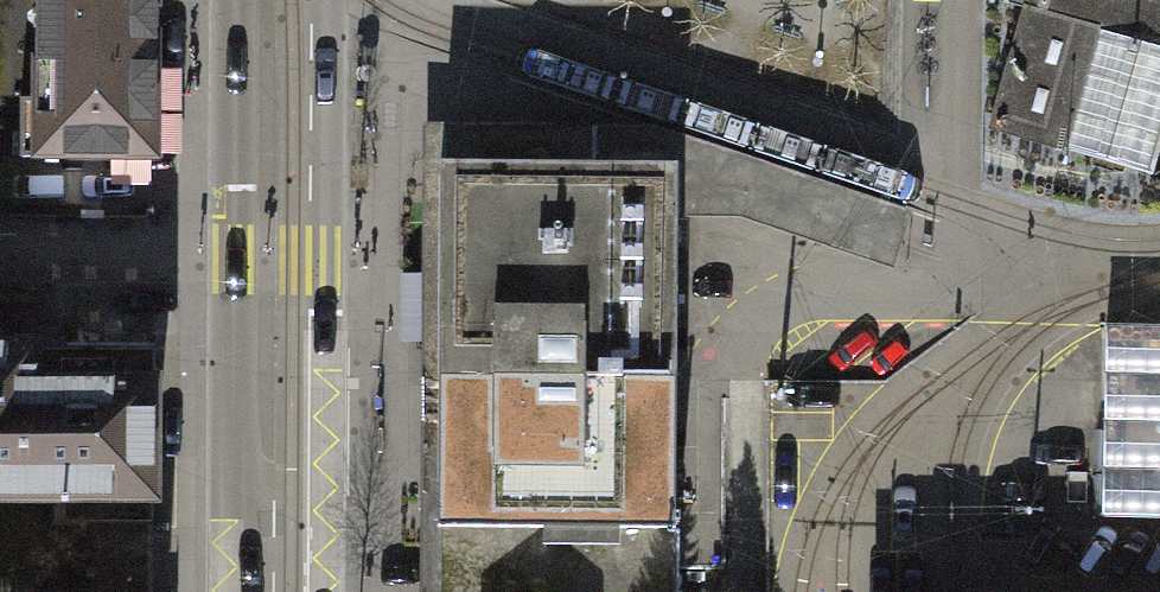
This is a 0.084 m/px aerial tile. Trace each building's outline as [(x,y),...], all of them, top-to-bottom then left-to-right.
[(35,105),(22,105),(21,153),(145,155),(148,0),(37,0),(35,105)] [(1052,148),(1088,23),(1159,43),(1159,0),(1005,0),(1014,3),(979,127),(1052,148)] [(1088,23),(1052,148),(1141,173),(1159,108),(1159,43),(1088,23)] [(427,377),(429,163),(666,164),(666,217),(728,217),(882,269),(902,210),(666,131),(412,122),(408,591),(426,591),(427,377)] [(427,377),(665,378),(666,217),(666,164),(429,163),(427,377)] [(1095,323),(1095,331),(1091,515),(1159,517),(1159,325),(1095,323)] [(0,347),(0,495),(55,495),(55,525),(90,525),(90,589),(151,589),(151,347),(0,347)] [(427,377),(426,591),(663,591),(665,378),(427,377)]
